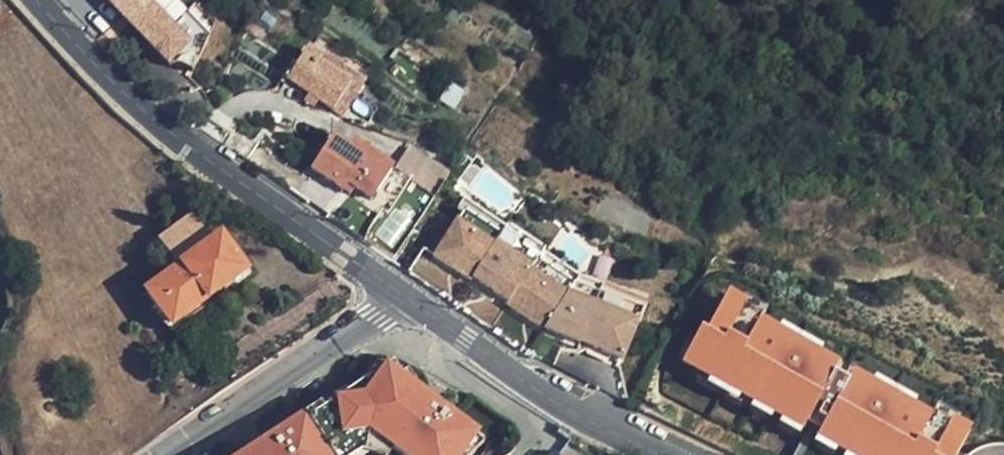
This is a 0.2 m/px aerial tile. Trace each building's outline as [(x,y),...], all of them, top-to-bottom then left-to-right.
[(188,66),(204,34),(168,0),(99,0),(168,66),(169,65),(170,65),(171,63),(173,63),(175,63),(177,62),(178,62),(180,62),(181,62),(182,63),(184,63),(185,64),(187,65),(188,66)] [(315,65),(318,61),(302,49),(283,79),(330,111),(346,87),(315,65)] [(321,55),(318,61),(315,65),(346,87),(352,77),(321,55)] [(371,202),(391,170),(353,144),(348,150),(333,140),(310,170),(342,193),(347,186),(371,202)] [(411,147),(391,170),(433,200),(450,176),(411,147)] [(469,202),(466,204),(508,232),(543,257),(579,281),(649,312),(652,305),(583,276),(547,254),(512,228),(469,202)] [(457,310),(530,355),(543,336),(579,281),(543,257),(508,232),(466,204),(460,211),(466,215),(435,261),(422,252),(407,276),(446,303),(457,310)] [(173,325),(197,308),(209,298),(246,271),(220,237),(203,249),(186,225),(151,251),(168,276),(147,292),(173,325)] [(579,281),(543,336),(587,350),(628,363),(649,312),(579,281)] [(209,298),(197,308),(207,321),(218,312),(209,298)] [(841,377),(764,335),(767,329),(747,318),(732,310),(696,374),(752,404),(790,425),(808,436),(841,377)] [(752,311),(747,318),(767,329),(770,321),(752,311)] [(785,331),(778,343),(819,366),(825,354),(785,331)] [(580,361),(543,336),(530,355),(568,378),(580,361)] [(587,350),(543,336),(580,361),(587,350)] [(691,367),(706,341),(699,337),(684,363),(691,367)] [(696,374),(712,344),(706,341),(691,367),(690,370),(696,374)] [(400,356),(379,367),(382,372),(397,373),(410,377),(400,356)] [(379,367),(305,405),(304,403),(223,454),(343,454),(351,450),(366,454),(367,454),(374,431),(405,454),(461,454),(479,431),(413,381),(410,377),(397,373),(382,372),(379,367)] [(752,404),(709,381),(705,389),(747,412),(752,404)] [(933,427),(856,385),(823,444),(839,453),(843,454),(964,454),(972,440),(936,421),(933,427)] [(877,385),(872,394),(913,416),(917,408),(877,385)] [(780,420),(761,410),(757,418),(775,428),(780,420)] [(941,412),(936,421),(956,432),(961,424),(941,412)] [(808,436),(790,425),(785,434),(804,444),(808,436)] [(823,444),(820,450),(828,454),(838,454),(839,453),(823,444)]
